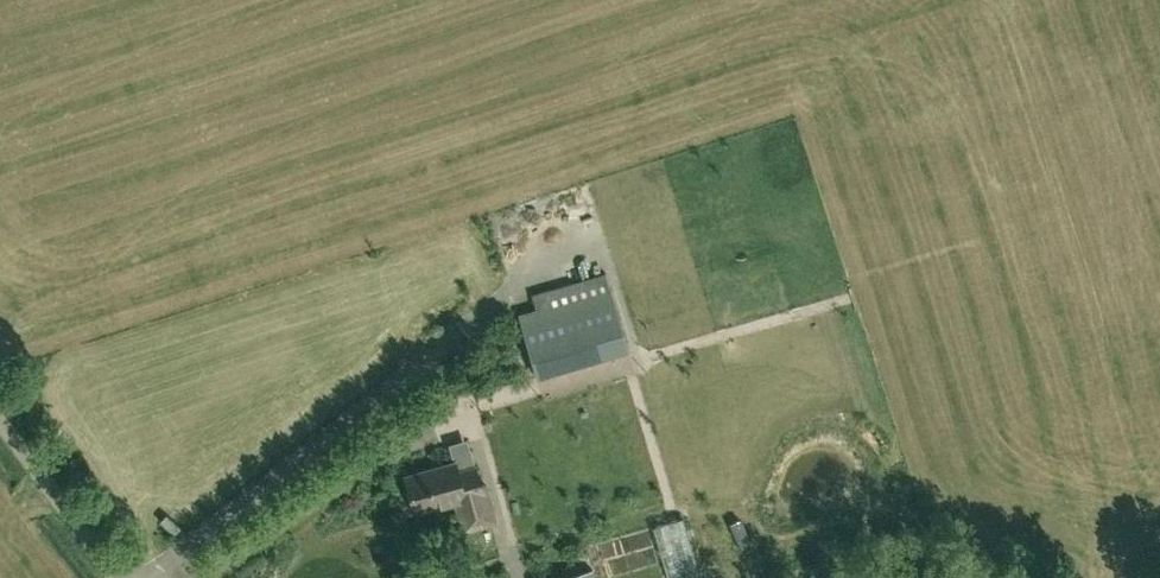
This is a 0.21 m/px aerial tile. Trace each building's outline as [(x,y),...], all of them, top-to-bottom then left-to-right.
[(613,274),(537,292),(541,310),(526,313),(536,355),(576,346),(580,364),(632,352),(613,274)] [(465,497),(458,471),(455,462),(406,476),(416,512),(455,500),(465,497)] [(465,497),(455,500),(464,530),(496,520),(485,483),(480,485),(475,466),(458,471),(465,497)] [(593,569),(560,577),(681,577),(700,572),(683,517),(590,546),(597,567),(593,569)]
